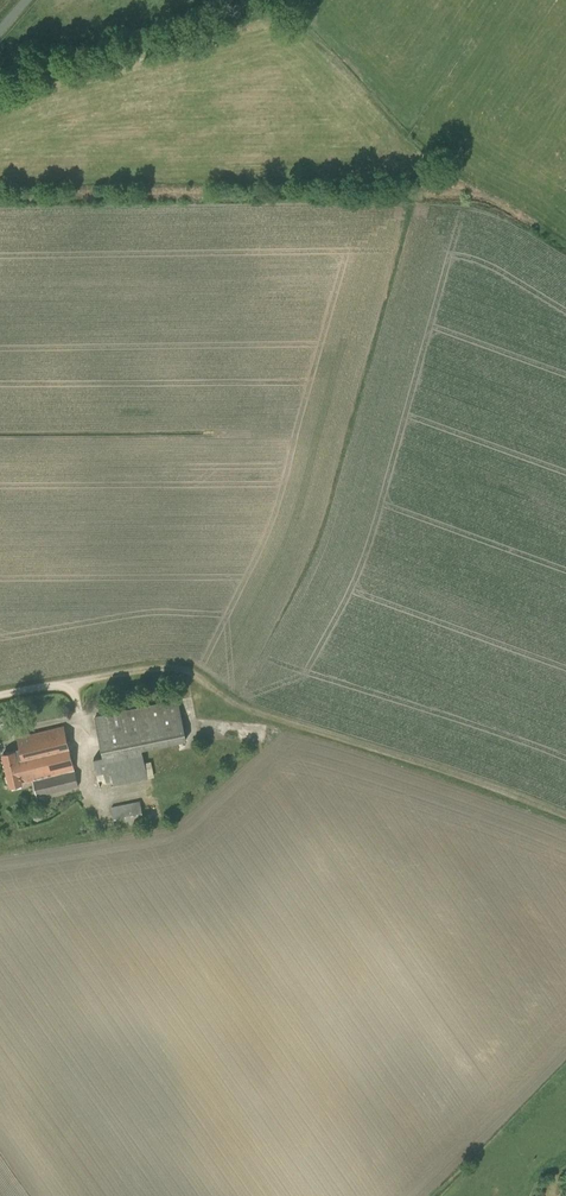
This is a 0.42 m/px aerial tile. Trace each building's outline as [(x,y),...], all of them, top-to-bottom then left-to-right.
[(110,781),(111,786),(148,778),(142,749),(186,740),(178,699),(94,716),(102,757),(93,758),(99,789),(102,788),(101,783),(110,781)] [(16,749),(5,752),(2,752),(6,772),(32,767),(29,756),(70,748),(66,727),(32,734),(32,733),(18,736),(23,759),(19,760),(16,749)] [(32,767),(6,772),(10,786),(34,781),(37,795),(78,786),(70,748),(29,756),(32,767)] [(120,826),(144,821),(140,801),(120,805),(119,803),(112,804),(117,830),(121,829),(120,826)]
